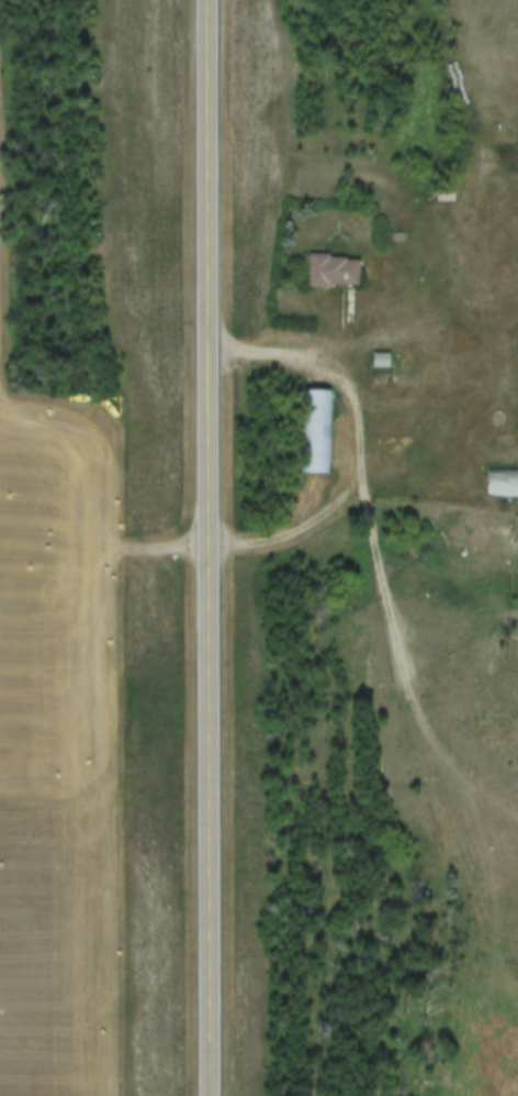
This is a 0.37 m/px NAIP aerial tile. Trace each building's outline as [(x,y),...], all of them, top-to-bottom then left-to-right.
[(357,258),(307,257),(307,288),(357,288),(357,258)] [(330,477),(330,392),(301,392),(300,477),(330,477)] [(483,472),(483,498),(517,498),(517,472),(483,472)]
